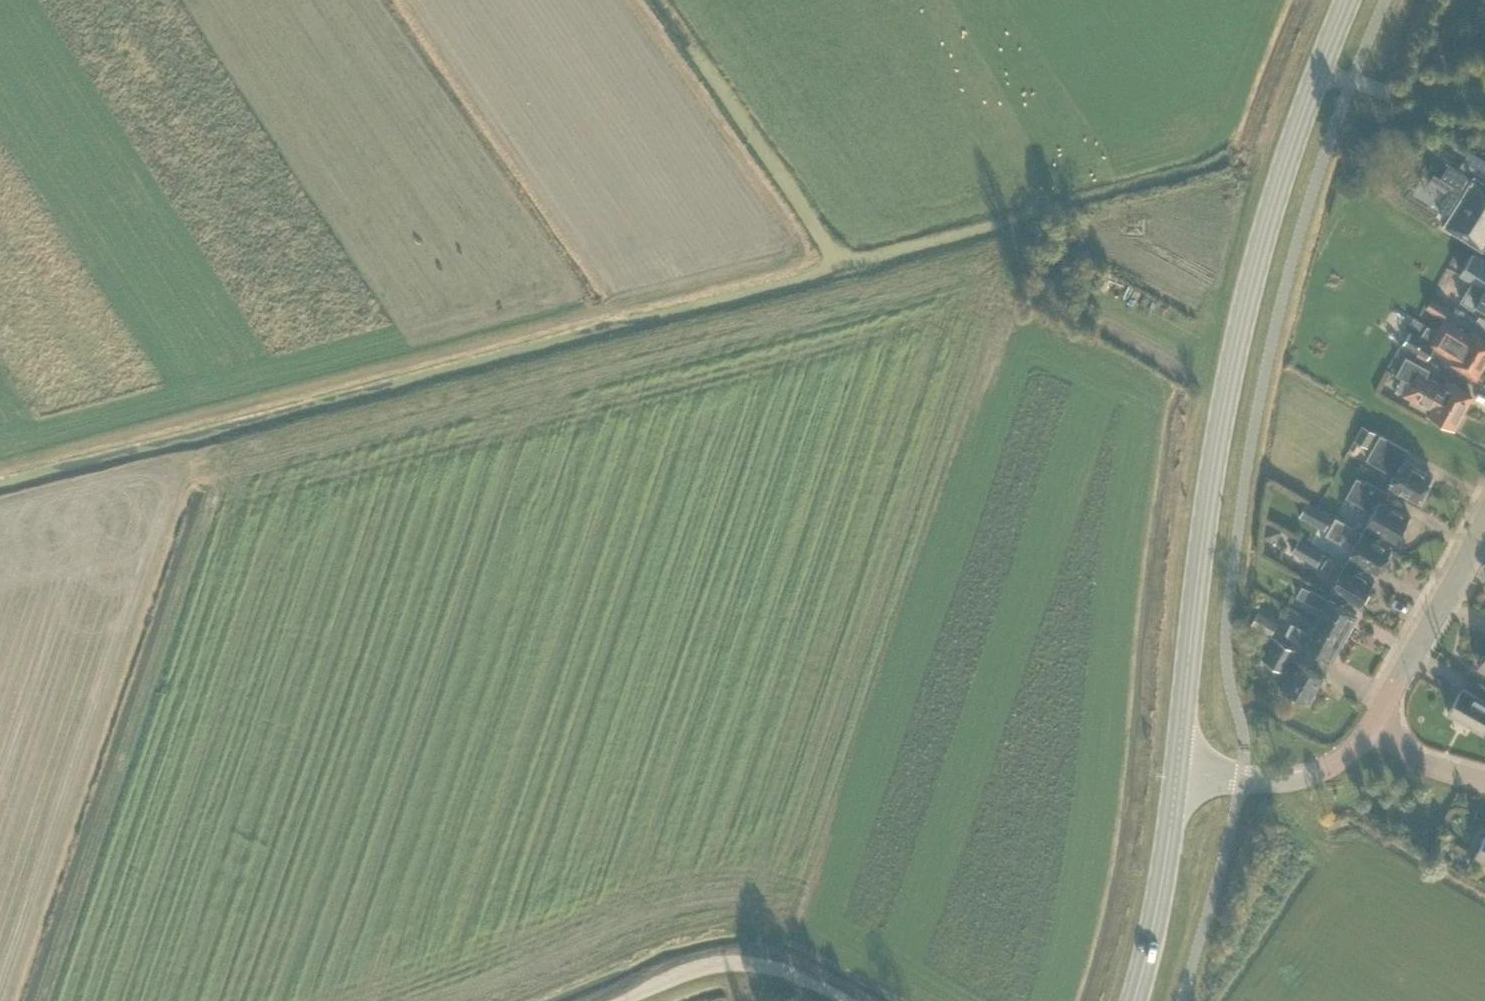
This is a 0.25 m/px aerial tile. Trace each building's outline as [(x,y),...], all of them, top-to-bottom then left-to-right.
[(1484,181),(1484,160),(1470,150),(1458,168),(1449,163),(1441,177),(1434,172),(1429,182),(1448,193),(1444,201),(1441,206),(1442,210),(1444,213),(1448,216),(1442,225),(1483,250),(1484,247),(1484,182),(1484,181)] [(1473,253),(1460,274),(1484,290),(1475,304),(1484,310),(1484,261),(1473,253)] [(1484,361),(1484,340),(1480,337),(1481,336),(1471,330),(1468,336),(1454,327),(1455,325),(1443,318),(1449,308),(1432,298),(1426,307),(1435,313),(1428,324),(1437,330),(1437,331),(1436,331),(1484,361)] [(1423,332),(1427,325),(1414,317),(1410,323),(1423,332)] [(1436,331),(1437,331),(1427,325),(1423,332),(1420,337),(1410,331),(1403,343),(1428,358),(1435,346),(1455,358),(1451,363),(1460,369),(1461,367),(1476,376),(1484,361),(1436,331)] [(1407,380),(1462,411),(1471,395),(1456,386),(1457,385),(1448,380),(1445,386),(1427,376),(1430,369),(1406,355),(1396,375),(1402,378),(1402,377),(1407,380)] [(1453,427),(1462,411),(1407,380),(1402,377),(1402,378),(1395,389),(1412,398),(1410,401),(1430,413),(1429,415),(1437,420),(1438,418),(1453,427)] [(1369,447),(1377,432),(1362,424),(1354,439),(1369,447)] [(1418,500),(1431,477),(1414,467),(1415,466),(1405,459),(1410,450),(1381,433),(1366,459),(1394,475),(1389,484),(1391,485),(1390,487),(1400,492),(1400,490),(1418,500)] [(1365,481),(1357,476),(1346,496),(1373,511),(1366,523),(1396,540),(1409,517),(1383,502),(1389,493),(1366,480),(1365,481)] [(1309,501),(1301,515),(1310,520),(1318,506),(1309,501)] [(1331,524),(1326,534),(1339,542),(1343,537),(1355,544),(1348,555),(1378,572),(1391,549),(1360,532),(1360,531),(1349,525),(1335,517),(1331,524)] [(1317,565),(1324,552),(1299,538),(1292,551),(1317,565)] [(1360,604),(1373,581),(1342,564),(1342,563),(1327,555),(1321,566),(1335,574),(1328,586),(1360,604)] [(1314,620),(1342,636),(1355,613),(1336,603),(1310,588),(1310,589),(1302,585),(1297,595),(1320,608),(1314,620)] [(1270,633),(1277,622),(1257,611),(1251,622),(1270,633)] [(1330,658),(1342,636),(1314,620),(1307,631),(1291,622),(1285,633),(1311,648),(1330,658)] [(1295,660),(1289,657),(1294,649),(1271,635),(1263,648),(1268,651),(1263,659),(1282,670),(1283,668),(1289,671),(1280,686),(1307,701),(1322,676),(1296,660),(1295,660)] [(1462,688),(1448,713),(1483,733),(1484,729),(1484,701),(1462,688)] [(1475,855),(1484,861),(1484,838),(1475,855)]
